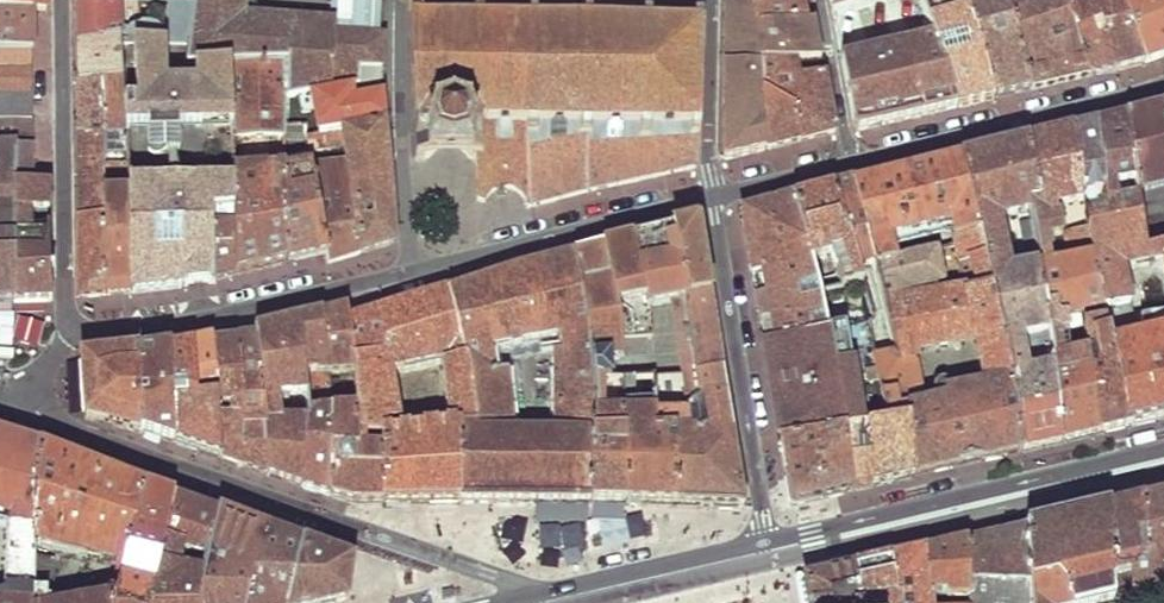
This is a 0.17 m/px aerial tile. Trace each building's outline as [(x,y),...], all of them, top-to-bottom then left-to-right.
[(45,11),(45,0),(0,0),(0,11),(30,11),(45,11)] [(167,0),(166,39),(188,41),(193,0),(184,0),(167,0)] [(381,71),(383,37),(336,33),(335,25),(332,21),(327,19),(245,11),(244,0),(193,0),(188,41),(184,66),(193,66),(230,65),(266,64),(268,61),(284,62),(285,96),(361,76),(361,71),(381,71)] [(413,16),(471,17),(701,21),(701,0),(414,0),(413,16)] [(725,159),(767,148),(760,67),(783,62),(781,38),(780,23),(755,26),(755,0),(725,0),(725,55),(725,159)] [(803,0),(755,0),(755,26),(780,23),(806,17),(803,0)] [(832,13),(882,0),(830,0),(832,13)] [(957,107),(973,103),(991,98),(966,6),(965,0),(922,0),(933,36),(957,107)] [(991,98),(1011,94),(1031,89),(1009,17),(1002,0),(984,0),(966,6),(991,98)] [(1031,89),(1060,83),(1092,75),(1063,0),(1050,0),(1026,8),(1023,0),(1002,0),(1009,17),(1031,89)] [(1092,75),(1104,72),(1116,69),(1089,0),(1063,0),(1092,75)] [(1116,69),(1129,66),(1145,63),(1117,1),(1117,0),(1089,0),(1116,69)] [(1145,63),(1163,56),(1163,0),(1119,0),(1117,1),(1145,63)] [(77,24),(77,44),(118,41),(123,39),(138,40),(139,1),(133,1),(77,3),(77,24)] [(30,11),(0,11),(0,51),(31,51),(30,32),(30,11)] [(475,204),(484,207),(486,201),(493,193),(503,189),(513,190),(519,194),(526,206),(696,167),(701,21),(471,17),(413,16),(416,157),(478,157),(475,204)] [(781,38),(815,33),(814,22),(806,22),(806,17),(780,23),(781,38)] [(783,62),(791,60),(820,55),(815,33),(781,38),(783,62)] [(933,36),(841,60),(852,127),(860,131),(872,128),(944,110),(957,107),(933,36)] [(77,65),(78,82),(118,75),(118,41),(77,44),(77,65)] [(132,102),(120,102),(123,120),(144,120),(144,138),(158,138),(157,120),(176,120),(182,84),(161,85),(160,42),(130,44),(129,68),(133,68),(132,102)] [(31,95),(31,76),(31,51),(0,51),(0,94),(31,95)] [(760,67),(767,148),(786,143),(806,138),(795,79),(791,60),(783,62),(760,67)] [(285,137),(285,127),(285,96),(284,62),(268,61),(266,64),(230,65),(231,120),(232,138),(285,137)] [(182,84),(176,120),(231,120),(230,65),(193,66),(194,85),(182,84)] [(362,89),(381,89),(381,83),(381,71),(361,71),(361,76),(362,89)] [(795,79),(806,138),(819,134),(835,130),(823,74),(795,79)] [(77,110),(77,135),(103,133),(123,130),(123,120),(120,102),(118,75),(78,82),(77,110)] [(32,123),(31,112),(31,95),(0,94),(0,123),(32,123)] [(339,134),(384,125),(383,110),(382,97),(302,112),(304,127),(306,139),(339,134)] [(1123,115),(1131,182),(1134,190),(1163,184),(1163,106),(1123,115)] [(1131,182),(1123,115),(1110,119),(1096,122),(1107,209),(1088,214),(1091,227),(1135,219),(1133,198),(1113,201),(1112,185),(1131,182)] [(1107,209),(1096,122),(1084,126),(1073,129),(1088,214),(1107,209)] [(32,123),(0,123),(0,202),(13,202),(13,185),(33,184),(32,154),(32,123)] [(345,165),(359,256),(377,251),(396,245),(394,222),(387,157),(384,125),(339,134),(345,165)] [(304,127),(285,127),(285,137),(285,144),(307,144),(306,139),(304,127)] [(1088,214),(1073,129),(1050,135),(1028,140),(1040,199),(1027,203),(1029,212),(1031,223),(1034,243),(1045,238),(1061,235),(1091,227),(1088,214)] [(77,179),(77,219),(102,220),(102,184),(105,183),(103,133),(77,135),(77,179)] [(1040,199),(1028,140),(995,148),(962,156),(980,232),(1000,310),(1046,299),(1034,243),(1031,223),(1023,225),(1030,268),(1021,270),(1017,256),(1007,258),(999,218),(1029,212),(1027,203),(1040,199)] [(980,232),(962,156),(934,163),(880,177),(855,184),(878,262),(893,260),(891,246),(951,232),(950,237),(980,232)] [(285,168),(287,264),(305,261),(324,258),(310,166),(310,164),(286,164),(285,168)] [(310,166),(324,258),(326,266),(342,261),(359,256),(345,165),(310,166)] [(232,222),(235,276),(260,270),(287,264),(285,168),(232,167),(231,181),(232,211),(232,222)] [(179,190),(183,287),(197,286),(214,284),(214,280),(213,222),(212,211),(232,211),(231,181),(204,183),(205,189),(179,190)] [(102,220),(104,295),(117,294),(133,292),(127,190),(105,190),(105,183),(102,184),(102,220)] [(48,184),(33,184),(13,185),(13,202),(14,241),(15,302),(33,302),(51,302),(51,286),(50,230),(28,231),(28,213),(49,211),(48,184)] [(127,190),(133,292),(183,287),(179,190),(168,190),(162,184),(126,184),(127,190)] [(843,187),(833,190),(857,269),(878,262),(855,184),(843,187)] [(813,195),(795,199),(810,264),(831,259),(841,291),(861,285),(857,269),(833,190),(813,195)] [(810,264),(795,199),(768,207),(741,214),(747,247),(752,280),(812,270),(810,264)] [(2,302),(15,302),(14,241),(2,241),(2,217),(0,217),(0,302),(2,302)] [(77,252),(78,297),(90,296),(104,295),(102,220),(77,219),(77,252)] [(1124,429),(1163,420),(1163,332),(1136,339),(1116,255),(1139,249),(1135,219),(1091,227),(1061,235),(1067,263),(1096,258),(1104,309),(1124,429)] [(213,222),(214,280),(224,278),(235,276),(232,222),(213,222)] [(706,395),(723,393),(709,308),(695,222),(634,238),(575,254),(583,363),(614,360),(612,338),(651,332),(648,307),(680,301),(697,397),(706,395)] [(903,406),(914,477),(967,465),(1021,453),(1020,397),(1000,310),(980,232),(950,237),(962,294),(943,297),(938,252),(893,260),(878,262),(888,303),(894,355),(912,353),(976,344),(987,384),(951,391),(948,386),(945,383),(940,384),(935,387),(933,391),(934,396),(937,400),(920,403),(903,406)] [(1055,368),(1062,442),(1079,439),(1099,434),(1087,354),(1067,357),(1064,321),(1082,317),(1082,312),(1091,312),(1104,309),(1096,258),(1067,263),(1048,267),(1044,258),(1049,257),(1045,238),(1034,243),(1046,299),(1052,332),(1055,368)] [(575,254),(523,266),(448,290),(469,428),(459,428),(460,504),(473,504),(513,505),(515,503),(558,505),(559,502),(590,502),(584,386),(583,363),(575,254)] [(812,270),(752,280),(758,312),(763,344),(828,331),(819,296),(812,270)] [(841,291),(819,296),(828,331),(763,344),(771,392),(779,442),(847,433),(879,427),(873,358),(870,327),(875,325),(861,285),(841,291)] [(355,372),(357,410),(359,434),(383,434),(382,448),(384,504),(398,504),(460,504),(459,428),(469,428),(448,290),(398,307),(349,323),(355,372)] [(1020,397),(1021,453),(1040,448),(1062,442),(1055,368),(1032,371),(1027,337),(1052,332),(1046,299),(1000,310),(1020,397)] [(332,311),(319,314),(328,373),(355,372),(349,323),(345,308),(332,311)] [(1087,354),(1099,434),(1111,432),(1124,429),(1104,309),(1091,312),(1093,324),(1083,326),(1085,338),(1090,338),(1093,353),(1087,354)] [(328,373),(319,314),(285,321),(253,327),(253,335),(258,395),(306,392),(305,373),(328,373)] [(243,337),(233,339),(237,398),(237,401),(258,400),(258,395),(253,335),(243,337)] [(215,385),(213,342),(212,336),(200,341),(191,345),(194,385),(215,385)] [(237,398),(233,339),(222,340),(213,342),(215,385),(216,400),(237,398)] [(194,385),(191,345),(179,347),(168,350),(168,374),(169,386),(194,385)] [(151,352),(135,355),(137,375),(168,374),(168,350),(151,352)] [(912,353),(894,355),(873,358),(879,427),(847,433),(849,493),(881,485),(914,477),(903,406),(920,403),(912,353)] [(108,356),(82,358),(87,421),(120,426),(142,434),(142,431),(138,388),(137,375),(135,355),(108,356)] [(584,386),(590,502),(636,504),(732,507),(743,507),(742,486),(733,451),(723,393),(706,395),(710,429),(692,430),(690,406),(647,413),(649,432),(622,432),(616,382),(584,386)] [(138,388),(142,431),(153,435),(170,441),(169,401),(169,386),(138,388)] [(195,401),(169,401),(170,441),(182,445),(204,453),(219,458),(218,432),(229,431),(227,417),(218,417),(216,404),(196,404),(195,401)] [(331,410),(307,410),(306,426),(304,488),(317,493),(329,497),(331,410)] [(331,410),(329,497),(355,504),(370,504),(384,504),(382,448),(359,449),(359,434),(357,410),(331,410)] [(238,416),(227,417),(229,431),(218,432),(219,458),(230,462),(242,467),(239,426),(238,416)] [(260,425),(239,426),(242,467),(250,470),(264,475),(260,425)] [(279,425),(260,425),(264,475),(282,481),(304,488),(306,426),(279,425)] [(37,557),(38,543),(43,445),(12,436),(0,433),(0,518),(12,522),(5,602),(0,602),(34,602),(37,557)] [(785,475),(790,506),(819,500),(849,493),(847,433),(779,442),(785,475)] [(38,543),(126,562),(130,553),(148,485),(100,467),(43,445),(38,543)] [(130,553),(161,558),(166,542),(176,495),(162,490),(148,485),(130,553)] [(176,495),(166,542),(208,555),(218,511),(197,503),(176,495)] [(1141,500),(1146,602),(1163,602),(1163,579),(1159,579),(1158,573),(1163,573),(1163,570),(1163,567),(1163,495),(1156,497),(1141,500)] [(1104,509),(1111,579),(1132,577),(1133,602),(1146,602),(1141,500),(1123,504),(1104,509)] [(591,536),(624,539),(627,506),(594,503),(591,536)] [(1027,528),(1033,602),(1113,602),(1111,579),(1104,509),(1085,513),(1047,523),(1027,528)] [(198,602),(246,602),(264,528),(241,520),(218,511),(208,555),(204,575),(198,602)] [(246,602),(287,602),(302,543),(283,536),(264,528),(246,602)] [(969,542),(973,601),(973,602),(1033,602),(1027,528),(997,535),(969,542)] [(927,551),(933,602),(964,602),(973,601),(969,542),(947,547),(927,551)] [(287,602),(322,602),(345,597),(348,583),(353,560),(328,551),(316,548),(302,543),(287,602)] [(893,559),(898,602),(933,602),(927,551),(910,555),(893,559)] [(34,602),(50,602),(50,559),(37,557),(34,602)] [(855,568),(860,602),(898,602),(893,559),(873,564),(855,568)] [(151,602),(198,602),(204,575),(161,565),(156,583),(151,602)] [(808,602),(860,602),(855,568),(830,574),(804,581),(808,602)] [(116,602),(151,602),(156,583),(124,576),(118,596),(116,602)]
